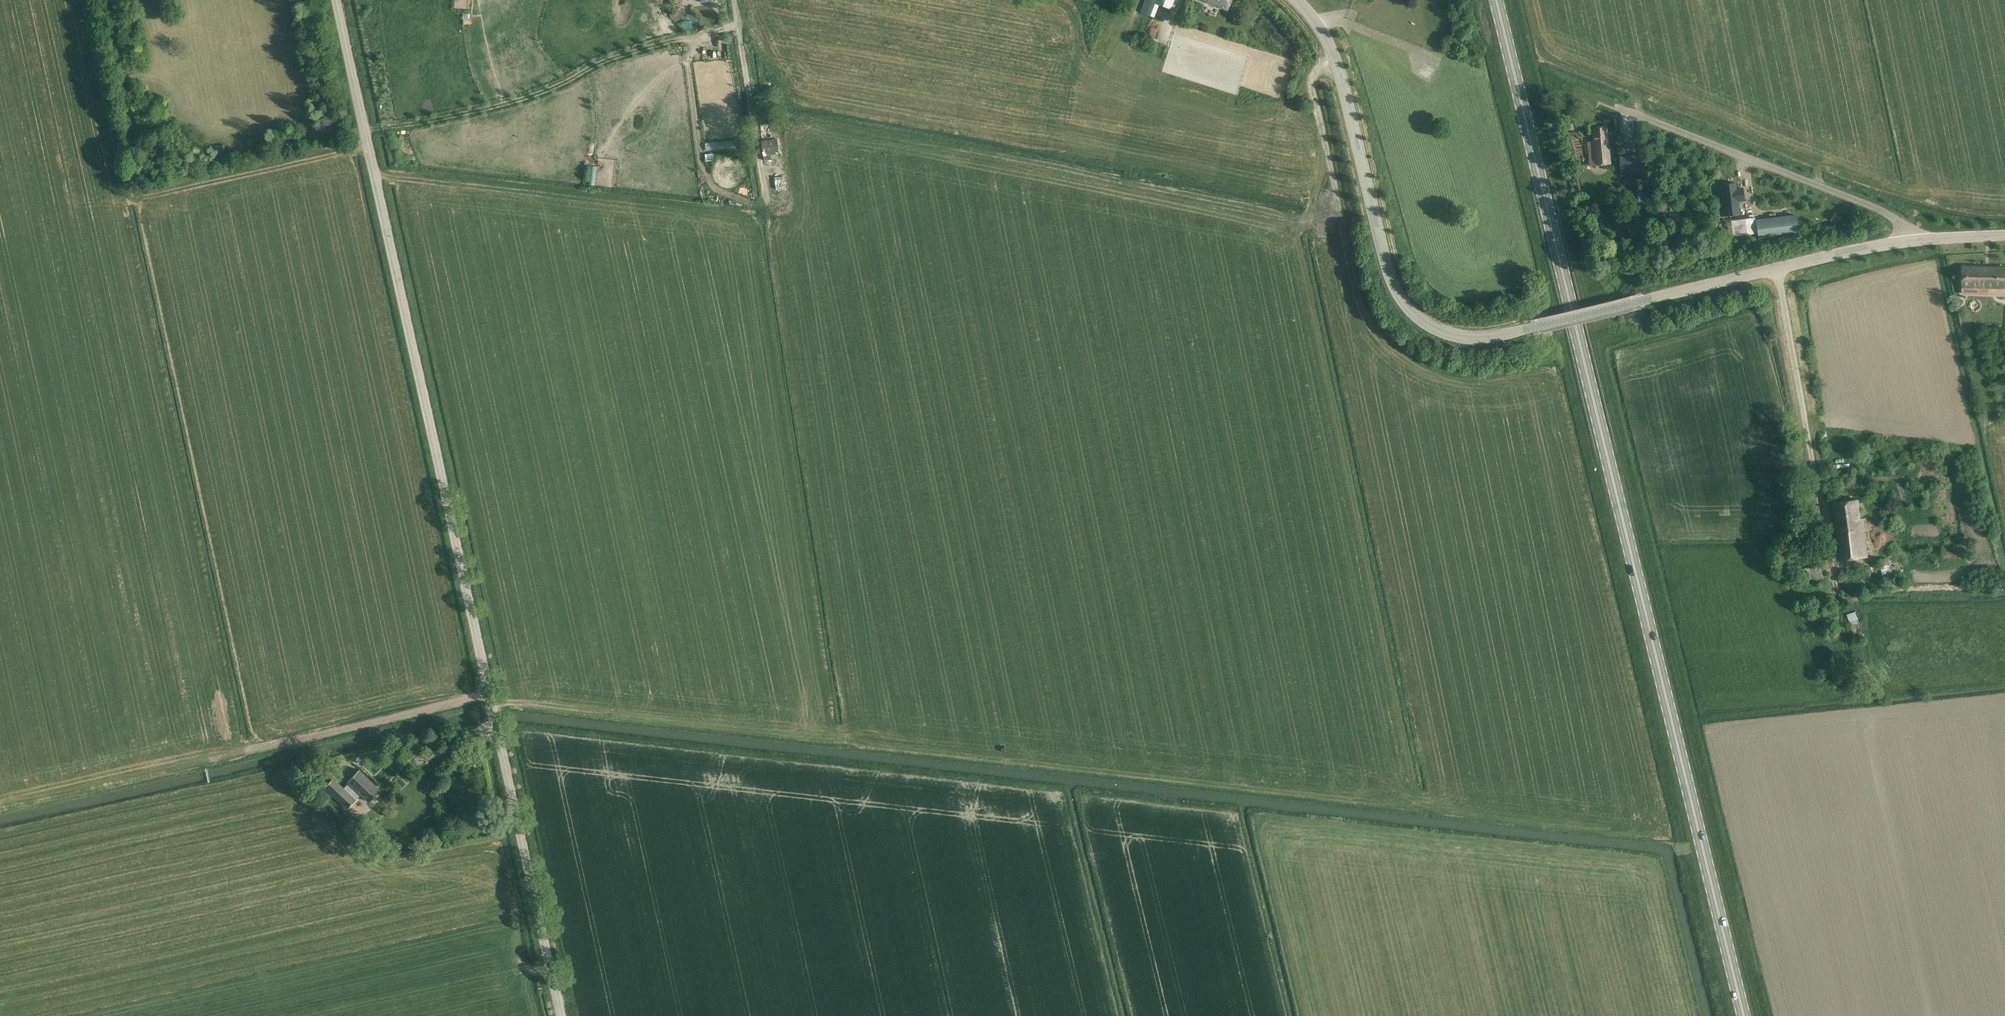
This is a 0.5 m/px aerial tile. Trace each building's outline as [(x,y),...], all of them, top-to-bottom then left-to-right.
[(1140,12),(1154,17),(1159,5),(1170,9),(1173,0),(1145,0),(1140,12)] [(1227,10),(1232,0),(1202,0),(1227,10)] [(762,138),(771,137),(768,115),(759,116),(762,138)] [(1592,127),(1593,141),(1587,142),(1590,166),(1610,164),(1606,125),(1592,127)] [(777,139),(771,140),(761,141),(764,161),(764,160),(765,163),(767,162),(767,160),(771,160),(770,155),(777,154),(776,153),(779,152),(777,139)] [(1643,154),(1618,157),(1620,176),(1644,174),(1643,154)] [(774,177),(777,202),(785,201),(782,176),(774,177)] [(1719,193),(1721,203),(1722,216),(1738,214),(1738,208),(1737,201),(1744,200),(1743,188),(1735,189),(1735,187),(1735,184),(1721,185),(1722,192),(1719,193)] [(1682,191),(1683,199),(1691,198),(1691,191),(1682,191)] [(1633,203),(1633,194),(1619,194),(1619,204),(1633,203)] [(1795,212),(1755,218),(1758,235),(1798,230),(1795,212)] [(1757,232),(1755,216),(1730,219),(1731,235),(1757,232)] [(1963,267),(1962,293),(1990,294),(1991,288),(2004,288),(2004,268),(1963,267)] [(1834,502),(1835,512),(1840,559),(1868,555),(1863,517),(1860,517),(1858,499),(1834,502)] [(1811,582),(1824,581),(1824,566),(1810,566),(1811,582)] [(1886,581),(1885,566),(1875,566),(1875,582),(1886,581)] [(1854,637),(1861,635),(1854,612),(1847,614),(1854,637)] [(348,809),(356,800),(362,795),(369,802),(381,790),(359,770),(347,782),(349,783),(344,788),(342,787),(334,779),(325,787),(348,809)] [(306,781),(314,789),(318,784),(310,777),(306,781)] [(324,792),(320,795),(326,801),(330,797),(324,792)]
